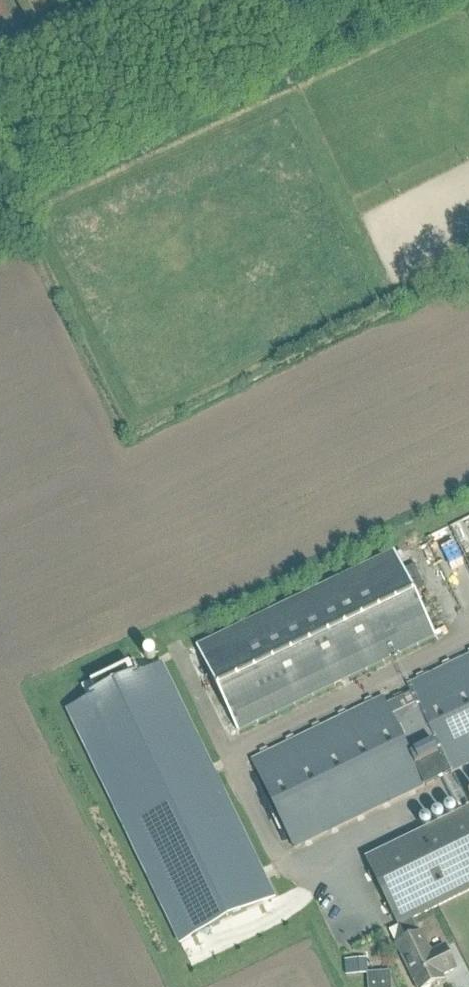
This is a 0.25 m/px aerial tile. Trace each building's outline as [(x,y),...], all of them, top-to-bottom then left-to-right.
[(32,19),(27,0),(0,0),(0,26),(32,19)] [(455,519),(434,529),(465,590),(468,588),(468,589),(468,547),(455,519)] [(437,639),(395,552),(196,648),(238,735),(437,639)] [(294,849),(468,765),(468,656),(407,687),(412,697),(388,708),(384,698),(252,761),(294,849)] [(274,900),(162,667),(150,673),(141,677),(132,681),(97,698),(89,702),(68,712),(180,945),(274,900)] [(366,860),(381,890),(399,927),(412,920),(468,892),(468,810),(467,811),(366,860)] [(399,927),(406,942),(397,947),(416,986),(432,986),(444,981),(443,977),(456,971),(445,947),(430,954),(421,935),(419,936),(412,920),(399,927)] [(366,962),(361,963),(348,963),(349,968),(344,968),(345,978),(367,977),(366,962)]
